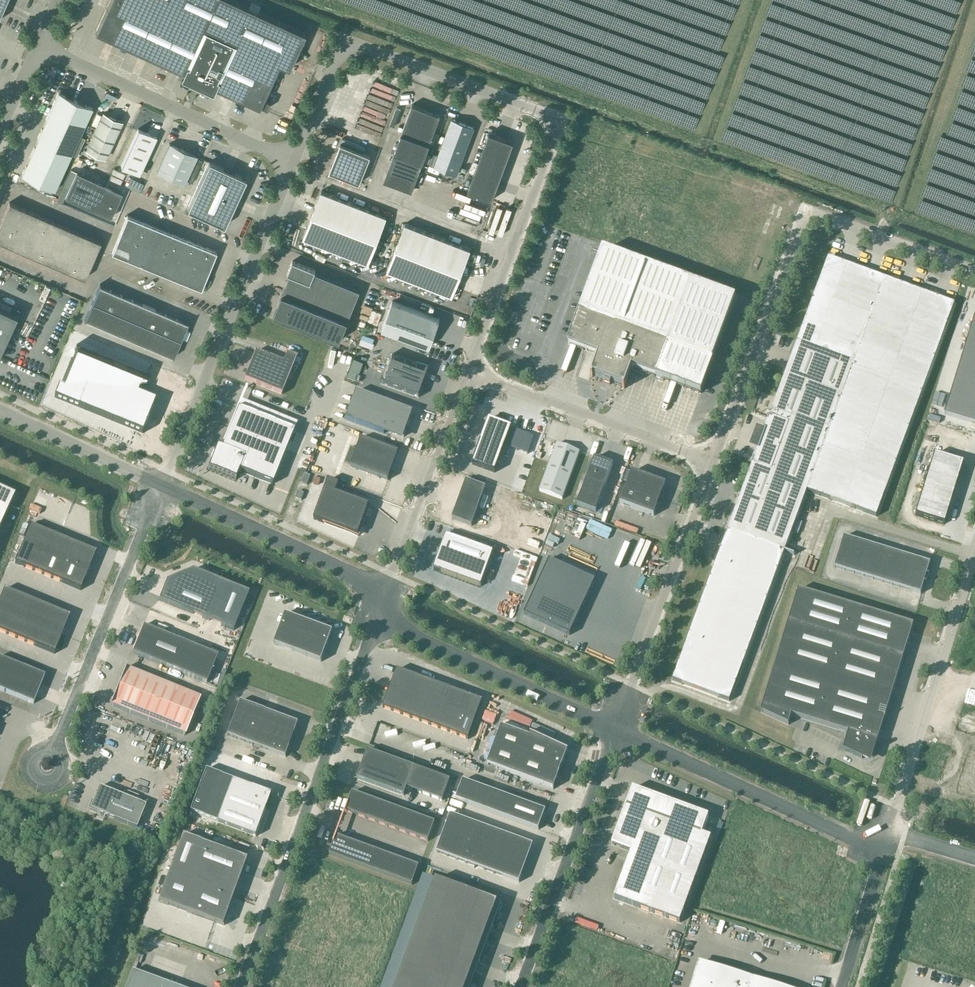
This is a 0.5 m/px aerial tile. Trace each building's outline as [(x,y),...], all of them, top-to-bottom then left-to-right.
[(96,32),(185,73),(184,75),(212,88),(213,86),(259,107),(260,105),(267,108),(270,101),(263,98),(279,63),(289,68),(305,33),(233,0),(110,0),(96,32)] [(356,104),(392,117),(398,101),(406,104),(409,96),(392,90),(393,88),(399,90),(401,83),(377,74),(374,85),(364,81),(356,104)] [(71,153),(92,108),(58,92),(37,138),(38,138),(71,153)] [(412,191),(440,115),(412,104),(384,180),(412,191)] [(47,115),(49,110),(37,106),(35,111),(47,115)] [(87,149),(105,158),(122,121),(103,113),(87,149)] [(457,174),(474,127),(451,119),(434,166),(457,174)] [(121,165),(140,174),(157,137),(138,128),(121,165)] [(513,142),(489,133),(467,191),(491,200),(513,142)] [(55,190),(71,153),(38,138),(22,175),(55,190)] [(157,171),(184,183),(197,156),(170,143),(157,171)] [(368,155),(341,143),(330,169),(358,181),(368,155)] [(244,177),(209,162),(188,208),(223,224),(244,177)] [(113,174),(125,180),(130,170),(118,164),(113,174)] [(317,177),(320,168),(313,166),(310,174),(317,177)] [(122,192),(95,180),(76,171),(65,196),(110,217),(122,192)] [(368,263),(387,216),(321,191),(303,238),(368,263)] [(25,251),(84,276),(100,238),(10,201),(0,226),(0,241),(25,251)] [(216,251),(157,227),(127,214),(112,252),(201,289),(216,251)] [(452,296),(471,249),(405,223),(386,270),(452,296)] [(572,334),(568,345),(598,356),(591,377),(593,378),(593,376),(605,380),(604,383),(610,386),(611,382),(623,387),(622,389),(624,390),(632,369),(656,378),(701,394),(735,301),(691,284),(631,262),(619,258),(603,252),(572,334)] [(752,465),(673,681),(729,702),(807,492),(877,518),(955,305),(828,258),(769,418),(762,436),(758,435),(755,445),(758,446),(752,465)] [(282,294),(273,314),(339,341),(348,320),(360,290),(315,272),(316,270),(293,260),(287,273),(290,274),(282,294)] [(190,318),(160,305),(100,281),(85,319),(174,355),(190,318)] [(392,302),(382,330),(429,346),(439,318),(392,302)] [(0,307),(0,352),(17,315),(0,307)] [(945,416),(974,425),(974,316),(945,416)] [(76,344),(54,398),(142,434),(155,402),(138,394),(147,372),(76,344)] [(256,352),(244,380),(281,395),(297,358),(287,354),(283,363),(256,352)] [(429,368),(391,355),(381,385),(418,398),(429,368)] [(413,413),(356,392),(346,420),(384,434),(385,431),(404,437),(413,413)] [(217,447),(208,469),(235,480),(239,472),(272,485),(294,431),(238,409),(222,449),(217,447)] [(489,420),(472,465),(495,473),(511,428),(489,420)] [(399,452),(361,439),(351,467),(389,480),(399,452)] [(557,444),(548,468),(539,492),(562,500),(580,453),(557,444)] [(934,456),(916,517),(943,525),(962,464),(934,456)] [(605,489),(613,465),(594,459),(577,506),(597,513),(605,489)] [(632,472),(626,489),(659,502),(666,485),(632,472)] [(302,484),(307,486),(310,476),(305,474),(302,484)] [(339,484),(328,480),(314,520),(358,536),(369,506),(336,494),(339,484)] [(486,489),(466,481),(452,520),(472,527),(486,489)] [(626,489),(620,504),(654,517),(659,502),(626,489)] [(0,490),(0,527),(14,496),(0,490)] [(296,499),(301,501),(304,494),(299,491),(296,499)] [(610,517),(614,505),(608,503),(604,515),(610,517)] [(800,517),(808,520),(813,508),(805,505),(800,517)] [(806,539),(811,524),(801,520),(795,534),(806,539)] [(30,526),(15,564),(80,591),(96,553),(30,526)] [(446,536),(434,570),(481,588),(494,554),(446,536)] [(930,564),(844,537),(834,568),(921,595),(930,564)] [(549,560),(524,615),(570,636),(595,581),(549,560)] [(167,582),(159,601),(233,631),(249,594),(193,571),(167,582)] [(0,600),(0,632),(54,654),(70,617),(4,589),(0,600)] [(913,625),(798,590),(761,713),(789,726),(792,716),(849,734),(843,751),(871,764),(913,625)] [(285,614),(274,645),(321,663),(333,632),(285,614)] [(218,656),(144,626),(133,653),(208,684),(218,656)] [(34,705),(45,676),(0,659),(0,691),(34,705)] [(126,668),(110,706),(111,706),(185,736),(200,699),(126,669),(126,668)] [(398,671),(383,709),(468,741),(483,703),(398,671)] [(298,724),(239,702),(226,736),(286,758),(298,724)] [(529,737),(501,727),(487,765),(554,790),(568,751),(547,742),(530,734),(529,737)] [(367,751),(357,779),(404,796),(407,789),(442,802),(450,781),(414,768),(367,751)] [(206,771),(190,813),(256,837),(267,809),(272,795),(272,794),(253,787),(253,788),(206,771)] [(710,804),(635,776),(615,832),(634,839),(616,886),(682,910),(713,825),(703,822),(710,804)] [(463,781),(456,800),(538,830),(545,811),(463,781)] [(164,789),(176,792),(177,785),(165,783),(164,789)] [(145,807),(99,788),(93,802),(92,801),(88,811),(97,815),(98,813),(136,828),(145,807)] [(428,842),(435,823),(352,793),(348,804),(345,812),(346,812),(428,842)] [(519,883),(533,845),(450,815),(436,853),(519,883)] [(158,902),(224,926),(248,860),(183,836),(158,902)] [(412,886),(419,867),(337,837),(336,836),(333,844),(334,844),(329,856),(412,886)] [(497,903),(436,880),(396,986),(466,986),(497,903)] [(701,964),(694,986),(778,986),(701,964)] [(131,972),(126,986),(173,986),(131,972)] [(220,986),(226,986),(228,980),(220,978),(218,986),(220,986)]
